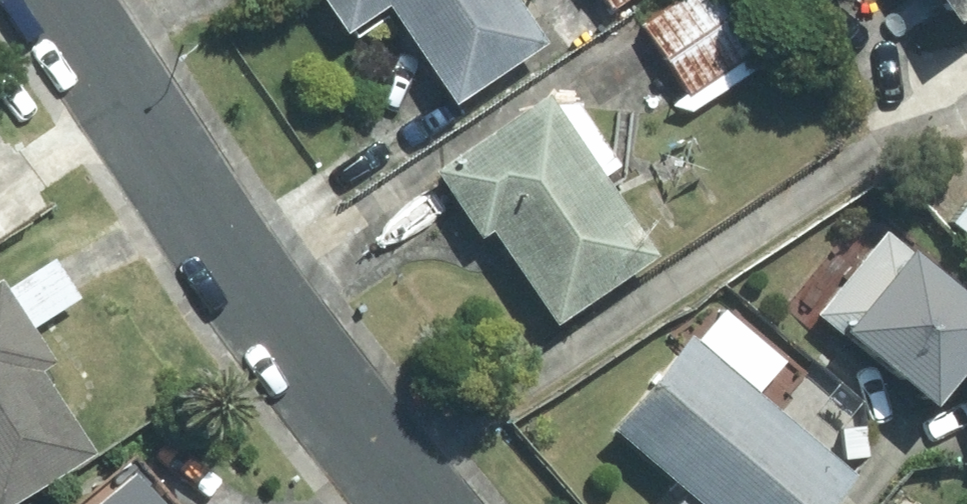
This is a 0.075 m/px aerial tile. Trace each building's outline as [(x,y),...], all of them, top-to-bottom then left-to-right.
[(450,102),(541,44),(512,0),(316,0),(338,35),(386,4),(450,102)] [(607,13),(626,0),(598,0),(607,13)] [(638,25),(697,109),(768,59),(726,0),(674,0),(638,25)] [(947,26),(966,13),(966,0),(929,0),(947,26)] [(566,86),(543,102),(537,94),(424,174),(471,241),(489,229),(557,325),(653,257),(598,179),(621,162),(566,86)] [(881,237),(813,322),(922,410),(952,372),(966,384),(966,306),(881,237)] [(0,283),(0,502),(78,455),(32,376),(49,366),(0,283)] [(848,478),(682,334),(603,425),(675,486),(659,503),(825,503),(848,478)] [(118,462),(71,503),(156,503),(118,462)]
